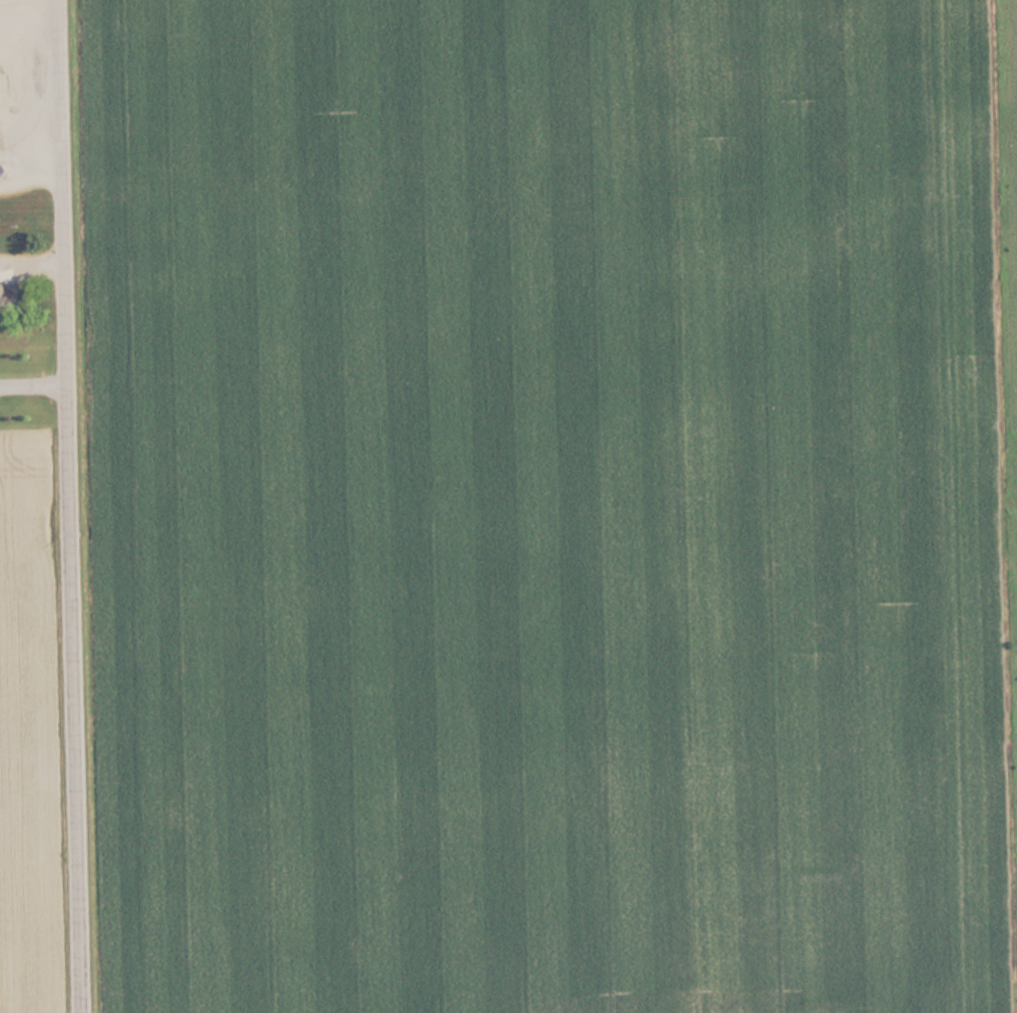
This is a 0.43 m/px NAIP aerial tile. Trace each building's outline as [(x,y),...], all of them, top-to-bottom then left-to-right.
[(10,307),(10,283),(0,283),(0,307),(10,307)]
